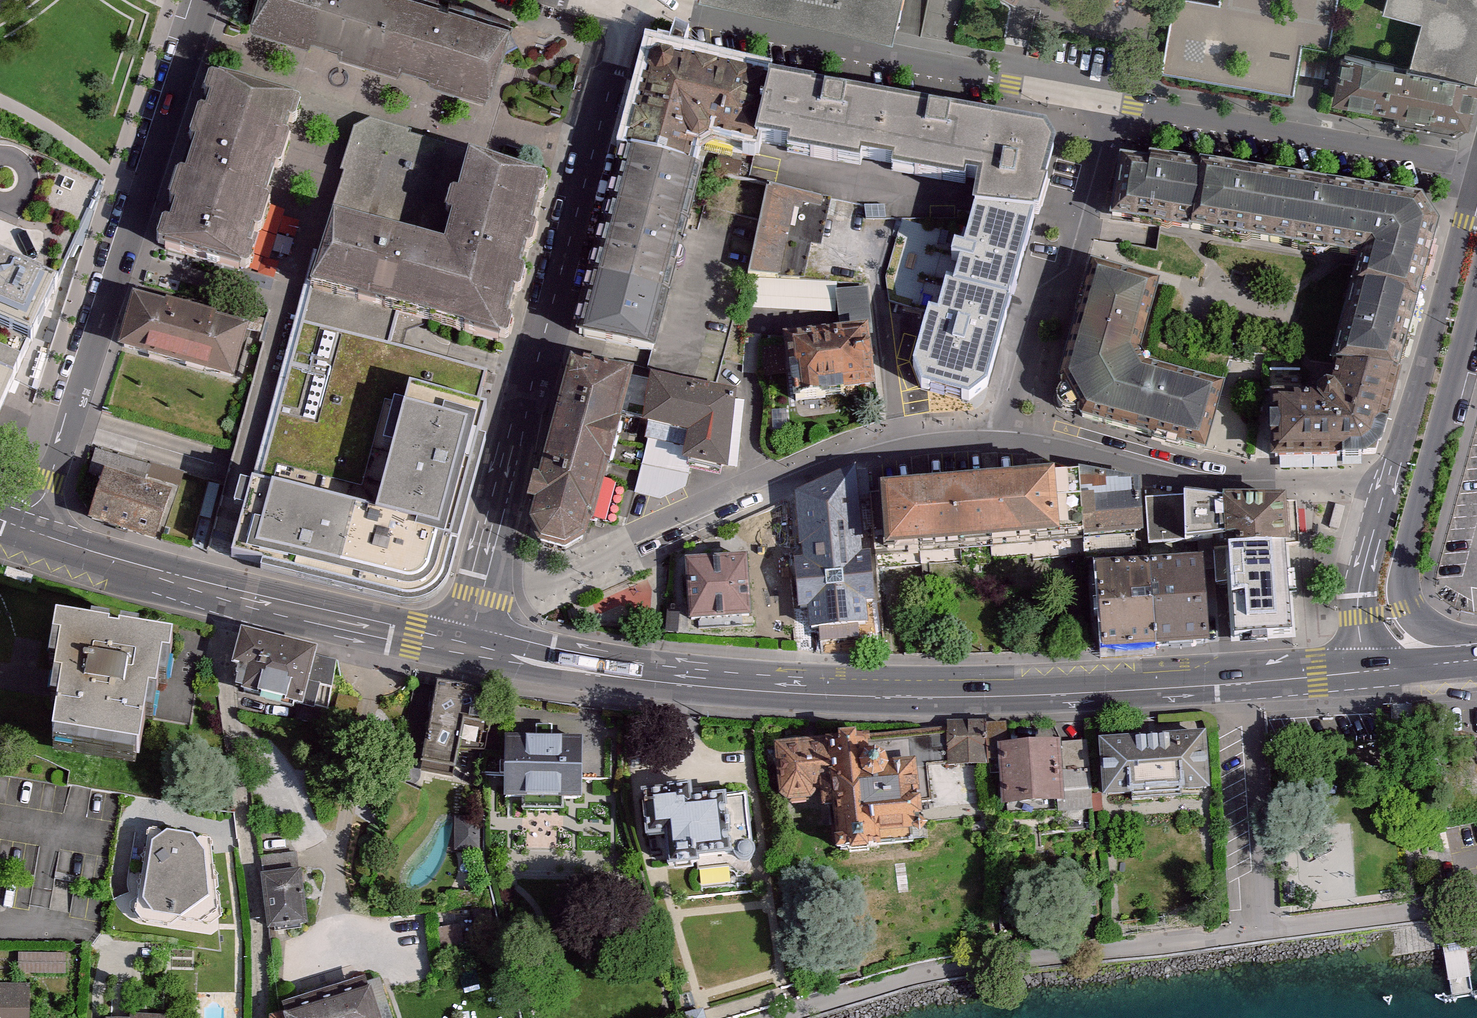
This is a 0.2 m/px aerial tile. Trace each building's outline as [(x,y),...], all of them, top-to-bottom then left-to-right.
[(237,23),(356,59),(374,0),(244,0),(237,23)] [(443,0),(374,0),(356,59),(483,98),(510,19),(443,0)] [(895,35),(901,0),(741,0),(895,35)] [(1177,1),(1172,31),(1164,72),(1296,99),(1302,48),(1334,51),(1340,0),(1228,0),(1227,7),(1177,1)] [(1381,11),(1420,22),(1408,69),(1473,85),(1476,72),(1476,0),(1384,0),(1381,11)] [(773,82),(657,54),(629,149),(707,168),(727,173),(739,133),(764,136),(773,82)] [(1344,54),(1332,101),(1400,118),(1397,126),(1455,139),(1467,134),(1476,99),(1476,86),(1473,85),(1408,69),(1344,54)] [(160,246),(253,272),(301,104),(236,85),(208,77),(160,246)] [(1047,131),(773,82),(764,136),(796,142),(794,148),(864,160),(865,154),(896,160),(895,168),(970,182),(971,175),(983,177),(978,206),(1034,216),(1045,218),(1052,181),(1047,180),(1054,139),(1047,131)] [(362,123),(338,216),(446,246),(470,151),(362,123)] [(1204,162),(1128,148),(1111,215),(1187,232),(1204,162)] [(707,168),(629,149),(584,331),(657,353),(695,213),(707,168)] [(338,216),(315,298),(394,319),(506,349),(549,177),(509,164),(470,151),(446,246),(338,216)] [(1204,162),(1187,232),(1359,258),(1348,291),(1415,306),(1435,221),(1424,196),(1204,162)] [(834,199),(770,186),(761,230),(754,276),(812,278),(815,247),(830,246),(834,199)] [(1034,216),(978,206),(956,287),(1011,302),(1034,216)] [(27,346),(55,285),(0,260),(0,334),(27,346)] [(1154,285),(1095,267),(1059,384),(1081,412),(1200,449),(1218,386),(1146,371),(1132,354),(1154,285)] [(1011,302),(956,287),(947,285),(939,315),(928,312),(912,370),(918,389),(964,402),(989,383),(1011,302)] [(1415,306),(1348,291),(1332,357),(1400,372),(1415,306)] [(315,298),(255,494),(333,516),(371,381),(458,405),(471,364),(389,340),(394,319),(315,298)] [(132,301),(117,355),(229,386),(244,332),(132,301)] [(875,329),(792,336),(799,405),(880,394),(875,329)] [(636,374),(571,360),(530,505),(535,531),(551,551),(573,552),(592,544),(598,527),(636,374)] [(1315,395),(1266,395),(1267,464),(1344,462),(1372,454),(1401,376),(1340,363),(1329,387),(1315,395)] [(18,374),(0,366),(0,412),(18,374)] [(255,494),(249,493),(248,498),(231,560),(380,599),(401,593),(410,584),(463,407),(458,405),(371,381),(333,516),(255,494)] [(731,395),(652,382),(647,427),(688,440),(686,469),(728,476),(731,395)] [(101,465),(87,513),(161,535),(175,487),(101,465)] [(860,470),(791,503),(799,616),(872,609),(860,470)] [(1049,478),(875,492),(881,554),(1055,539),(1049,478)] [(1288,501),(1186,495),(1187,509),(1188,543),(1215,541),(1217,557),(1230,558),(1237,646),(1294,642),(1288,501)] [(1143,500),(1081,501),(1082,538),(1144,537),(1143,516),(1143,500)] [(1188,543),(1187,509),(1145,512),(1146,553),(1188,553),(1188,543)] [(754,560),(686,562),(688,623),(755,622),(754,560)] [(1203,563),(1102,567),(1105,649),(1206,645),(1203,563)] [(155,650),(34,631),(30,653),(42,655),(36,689),(42,690),(33,747),(119,761),(128,706),(135,707),(141,668),(152,670),(155,650)] [(320,650),(242,632),(237,661),(240,698),(305,709),(320,650)] [(511,691),(435,682),(426,762),(457,765),(459,749),(504,754),(511,691)] [(980,718),(776,742),(782,796),(838,789),(845,853),(922,844),(918,807),(989,799),(980,718)] [(1210,736),(1104,742),(1108,804),(1213,797),(1210,736)] [(583,737),(508,738),(509,801),(584,801),(583,737)] [(1091,741),(1065,742),(1067,809),(1061,809),(1062,816),(1096,813),(1091,741)] [(1065,742),(1001,744),(1003,811),(1061,809),(1067,809),(1065,742)] [(680,793),(645,796),(648,830),(667,829),(672,883),(754,876),(748,803),(682,809),(680,793)] [(162,833),(147,846),(141,896),(150,913),(177,915),(199,894),(202,851),(192,837),(162,833)] [(261,858),(271,931),(307,926),(297,853),(261,858)] [(69,956),(21,956),(21,976),(68,977),(69,956)] [(32,986),(0,986),(0,1017),(32,1017),(32,986)] [(374,992),(288,1017),(382,1017),(374,992)]
